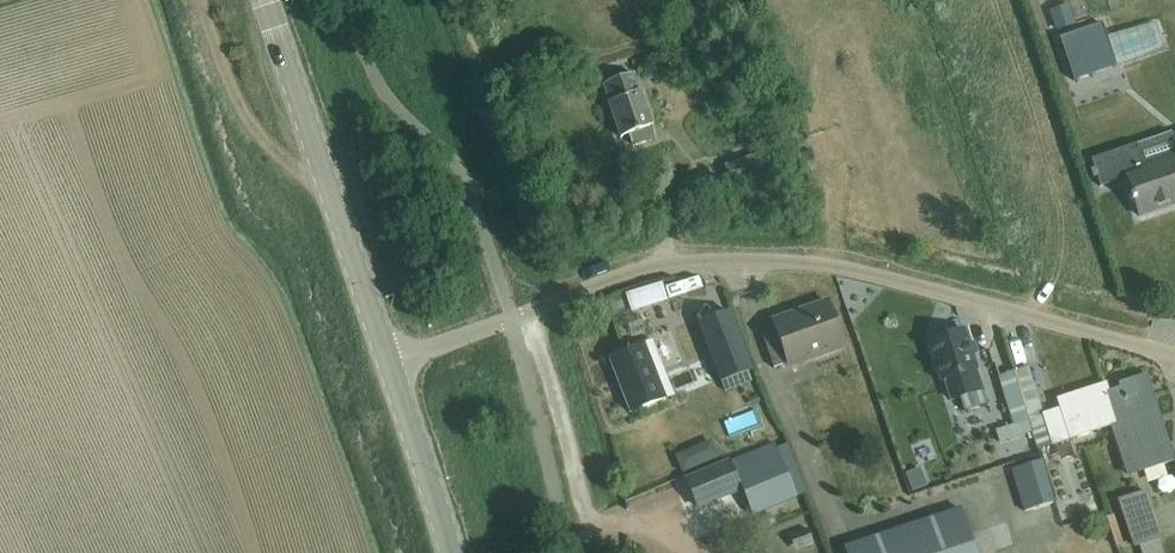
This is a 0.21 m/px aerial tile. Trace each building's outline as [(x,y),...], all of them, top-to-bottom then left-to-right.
[(1117,35),(1107,38),(1117,67),(1126,64),(1136,60),(1145,57),(1145,56),(1155,53),(1154,52),(1164,49),(1155,24),(1146,27),(1136,30),(1136,29),(1126,33),(1126,32),(1117,35)] [(1102,25),(1059,39),(1074,82),(1117,67),(1107,38),(1102,25)] [(600,86),(606,104),(605,104),(617,139),(625,136),(629,147),(655,139),(639,93),(633,75),(600,86)] [(1174,205),(1174,137),(1173,138),(1171,134),(1091,161),(1094,171),(1091,172),(1094,180),(1097,179),(1100,188),(1123,180),(1136,218),(1174,205)] [(637,310),(673,300),(668,282),(632,292),(637,310)] [(774,367),(786,363),(788,368),(842,349),(825,302),(773,321),(776,330),(762,335),(774,367)] [(697,324),(716,383),(747,373),(727,314),(697,324)] [(979,390),(972,370),(960,333),(926,345),(938,382),(944,380),(951,399),(979,390)] [(607,359),(629,413),(667,398),(645,344),(607,359)] [(1027,424),(1041,420),(1040,417),(1043,416),(1029,369),(1012,374),(1027,424)] [(1012,374),(998,378),(1014,428),(1027,424),(1012,374)] [(1116,385),(1118,391),(1104,396),(1100,397),(1109,425),(1126,476),(1158,465),(1159,467),(1171,463),(1159,426),(1156,426),(1154,418),(1156,417),(1142,376),(1116,385)] [(1100,397),(1104,396),(1101,387),(1055,402),(1058,412),(1043,416),(1040,417),(1041,420),(1050,445),(1109,425),(1100,397)] [(715,438),(680,451),(688,472),(723,459),(715,438)] [(1076,439),(1060,443),(1064,461),(1080,457),(1076,439)] [(776,444),(730,463),(741,490),(752,517),(799,498),(776,444)] [(1042,461),(1012,469),(1024,512),(1054,503),(1042,461)] [(686,482),(697,508),(741,490),(730,463),(686,482)] [(915,488),(930,483),(924,465),(909,470),(915,488)] [(1117,501),(1133,549),(1160,540),(1143,492),(1117,501)] [(843,551),(843,552),(972,552),(958,512),(843,551)] [(812,521),(793,527),(800,549),(819,543),(812,521)]
